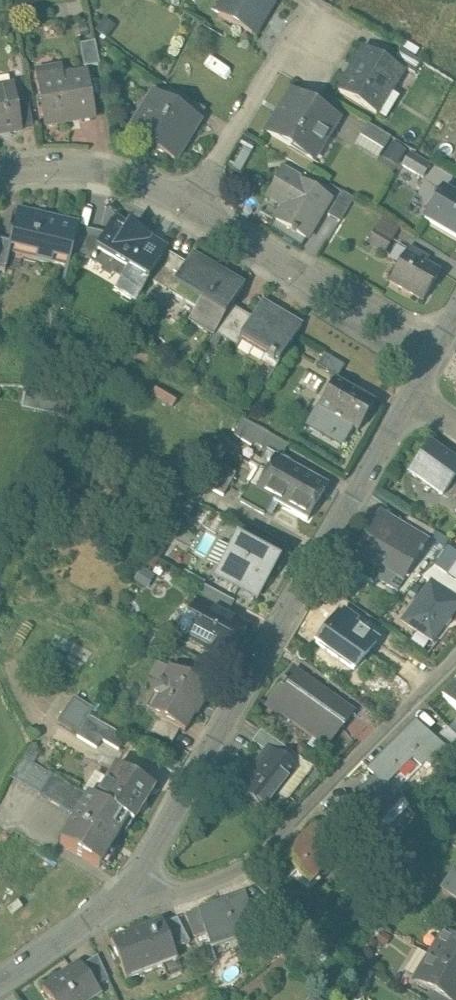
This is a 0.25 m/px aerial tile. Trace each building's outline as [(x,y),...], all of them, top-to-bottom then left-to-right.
[(218,14),(252,34),(273,0),(226,0),(218,14)] [(95,42),(80,45),(84,69),(100,66),(95,42)] [(402,73),(364,50),(338,93),(372,113),(384,93),(388,95),(402,73)] [(422,64),(399,50),(392,62),(414,76),(422,64)] [(87,75),(37,83),(44,128),(95,120),(87,75)] [(0,89),(0,138),(21,134),(17,109),(13,87),(0,89)] [(337,120),(292,94),(267,134),(312,161),(337,120)] [(178,108),(158,97),(143,122),(138,119),(128,135),(175,163),(200,122),(199,121),(178,108)] [(205,111),(184,98),(178,108),(199,121),(205,111)] [(29,107),(17,109),(21,134),(33,132),(29,107)] [(390,139),(367,125),(360,137),(383,151),(390,139)] [(383,151),(360,137),(354,147),(377,161),(383,151)] [(394,169),(409,150),(395,140),(380,158),(394,169)] [(430,166),(409,154),(402,166),(423,179),(430,166)] [(331,200),(283,171),(270,192),(292,206),(280,226),(291,233),(291,234),(295,237),(296,236),(306,242),(331,200)] [(443,188),(425,219),(455,237),(455,194),(455,195),(443,188)] [(342,193),(328,217),(340,224),(354,200),(342,193)] [(410,201),(404,209),(418,220),(424,211),(410,201)] [(48,222),(17,215),(10,246),(9,251),(10,251),(37,258),(35,265),(67,273),(70,261),(77,231),(78,230),(67,227),(66,232),(47,227),(48,222)] [(167,253),(115,222),(106,238),(95,255),(97,257),(127,274),(115,294),(135,306),(148,284),(165,255),(167,253)] [(106,238),(77,231),(70,261),(92,265),(97,257),(95,255),(106,238)] [(392,241),(375,231),(368,243),(385,253),(392,241)] [(0,244),(0,275),(4,276),(10,251),(9,251),(10,246),(0,244)] [(440,273),(418,260),(421,255),(409,248),(389,283),(423,303),(440,273)] [(186,267),(165,255),(148,284),(169,295),(186,267)] [(234,286),(210,271),(212,269),(192,257),(186,267),(169,295),(174,299),(181,287),(203,300),(188,325),(213,339),(215,336),(231,309),(244,288),(236,283),(234,286)] [(302,327),(262,303),(252,321),(242,315),(229,338),(240,344),(240,343),(269,360),(268,362),(273,365),(274,363),(278,366),(302,327)] [(242,315),(231,309),(215,336),(226,343),(229,338),(242,315)] [(345,367),(325,354),(317,366),(338,379),(345,367)] [(73,387),(26,378),(22,400),(68,409),(73,387)] [(375,404),(335,381),(319,410),(358,433),(375,404)] [(260,431),(243,421),(234,436),(251,446),(260,431)] [(409,474),(441,498),(455,477),(455,465),(430,446),(409,474)] [(328,485),(266,450),(260,461),(255,458),(251,465),(258,469),(318,503),(328,485)] [(221,467),(215,477),(209,473),(202,486),(223,497),(235,474),(221,467)] [(318,503),(258,469),(241,502),(263,514),(271,500),(308,521),(318,503)] [(435,534),(406,517),(400,527),(424,542),(423,543),(427,546),(435,534)] [(392,540),(371,527),(356,553),(403,583),(427,546),(423,543),(424,542),(400,527),(392,540)] [(290,552),(259,535),(252,547),(278,562),(273,570),(278,573),(290,552)] [(252,547),(237,539),(216,576),(257,599),(273,570),(247,556),(252,547)] [(278,562),(252,547),(247,556),(273,570),(278,562)] [(434,569),(446,579),(455,565),(455,557),(447,550),(434,569)] [(446,579),(434,569),(423,581),(430,586),(444,596),(452,584),(446,579)] [(430,586),(401,627),(431,648),(455,612),(455,605),(444,596),(430,586)] [(233,604),(213,592),(208,602),(228,614),(233,604)] [(246,629),(210,609),(201,625),(206,628),(196,646),(227,663),(246,629)] [(375,646),(339,618),(316,648),(352,676),(375,646)] [(208,692),(170,671),(161,687),(160,687),(154,699),(160,702),(151,718),(158,722),(179,733),(184,736),(193,719),(196,720),(202,709),(199,708),(208,692)] [(351,721),(292,676),(283,688),(282,688),(279,691),(280,692),(265,711),(325,756),(351,721)] [(455,689),(441,702),(455,718),(455,690),(455,689)] [(125,743),(89,720),(77,740),(97,752),(102,744),(118,754),(125,743)] [(179,733),(158,722),(150,736),(171,748),(179,733)] [(413,731),(367,778),(375,786),(384,794),(411,767),(419,776),(424,771),(428,776),(444,760),(432,749),(413,731)] [(445,736),(432,749),(444,760),(450,766),(455,759),(455,746),(445,736)] [(33,746),(32,745),(10,781),(38,797),(51,777),(34,766),(38,758),(33,746)] [(291,760),(273,747),(267,755),(285,769),(291,760)] [(267,755),(256,769),(256,768),(250,775),(251,776),(244,784),(249,788),(240,800),(263,818),(295,777),(285,769),(267,755)] [(154,792),(117,770),(96,804),(128,824),(133,827),(154,792)] [(89,800),(51,777),(38,797),(76,821),(89,800)] [(375,786),(343,820),(343,821),(362,839),(371,848),(404,813),(384,794),(375,786)] [(95,804),(89,800),(76,821),(60,848),(99,871),(128,824),(96,804),(95,804)] [(362,839),(343,821),(333,831),(337,834),(350,847),(352,849),(362,839)] [(313,834),(301,846),(302,847),(282,867),(283,868),(296,881),(307,892),(338,859),(325,846),(313,834)] [(337,834),(325,846),(338,859),(338,860),(350,847),(337,834)] [(296,881),(283,868),(274,878),(286,890),(296,881)] [(455,870),(441,890),(455,899),(455,870)] [(249,916),(243,900),(198,916),(205,938),(209,949),(255,933),(250,921),(252,920),(250,916),(249,916)] [(198,916),(185,920),(193,943),(205,938),(198,916)] [(452,922),(446,932),(455,939),(455,925),(452,922)] [(189,948),(177,923),(163,928),(173,954),(189,948)] [(161,924),(110,944),(125,983),(176,963),(173,954),(163,928),(161,924)] [(444,931),(429,955),(455,972),(455,939),(446,932),(444,931)] [(429,955),(415,979),(431,989),(449,999),(455,999),(455,972),(429,955)] [(108,983),(97,959),(82,969),(97,990),(108,983)] [(42,991),(49,999),(93,999),(100,995),(97,990),(82,969),(80,965),(42,991)] [(371,972),(364,968),(358,978),(365,982),(371,972)] [(431,989),(424,999),(426,999),(449,999),(431,989)]
